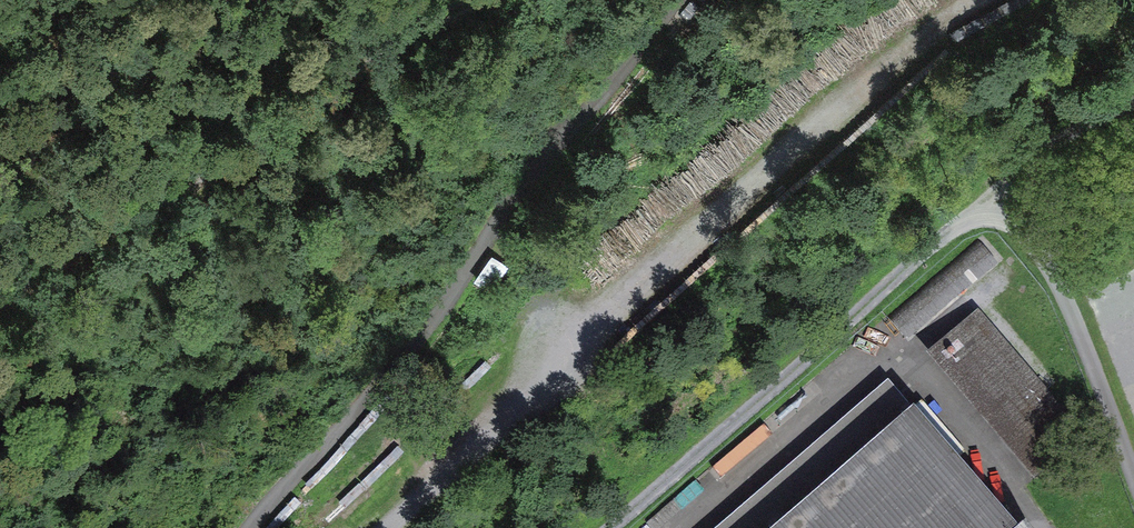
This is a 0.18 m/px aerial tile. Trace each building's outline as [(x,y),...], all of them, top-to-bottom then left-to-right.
[(962,403),(972,392),(997,417),(1034,379),(976,322),(928,370),(962,403)] [(901,386),(731,527),(1022,527),(901,386)]
